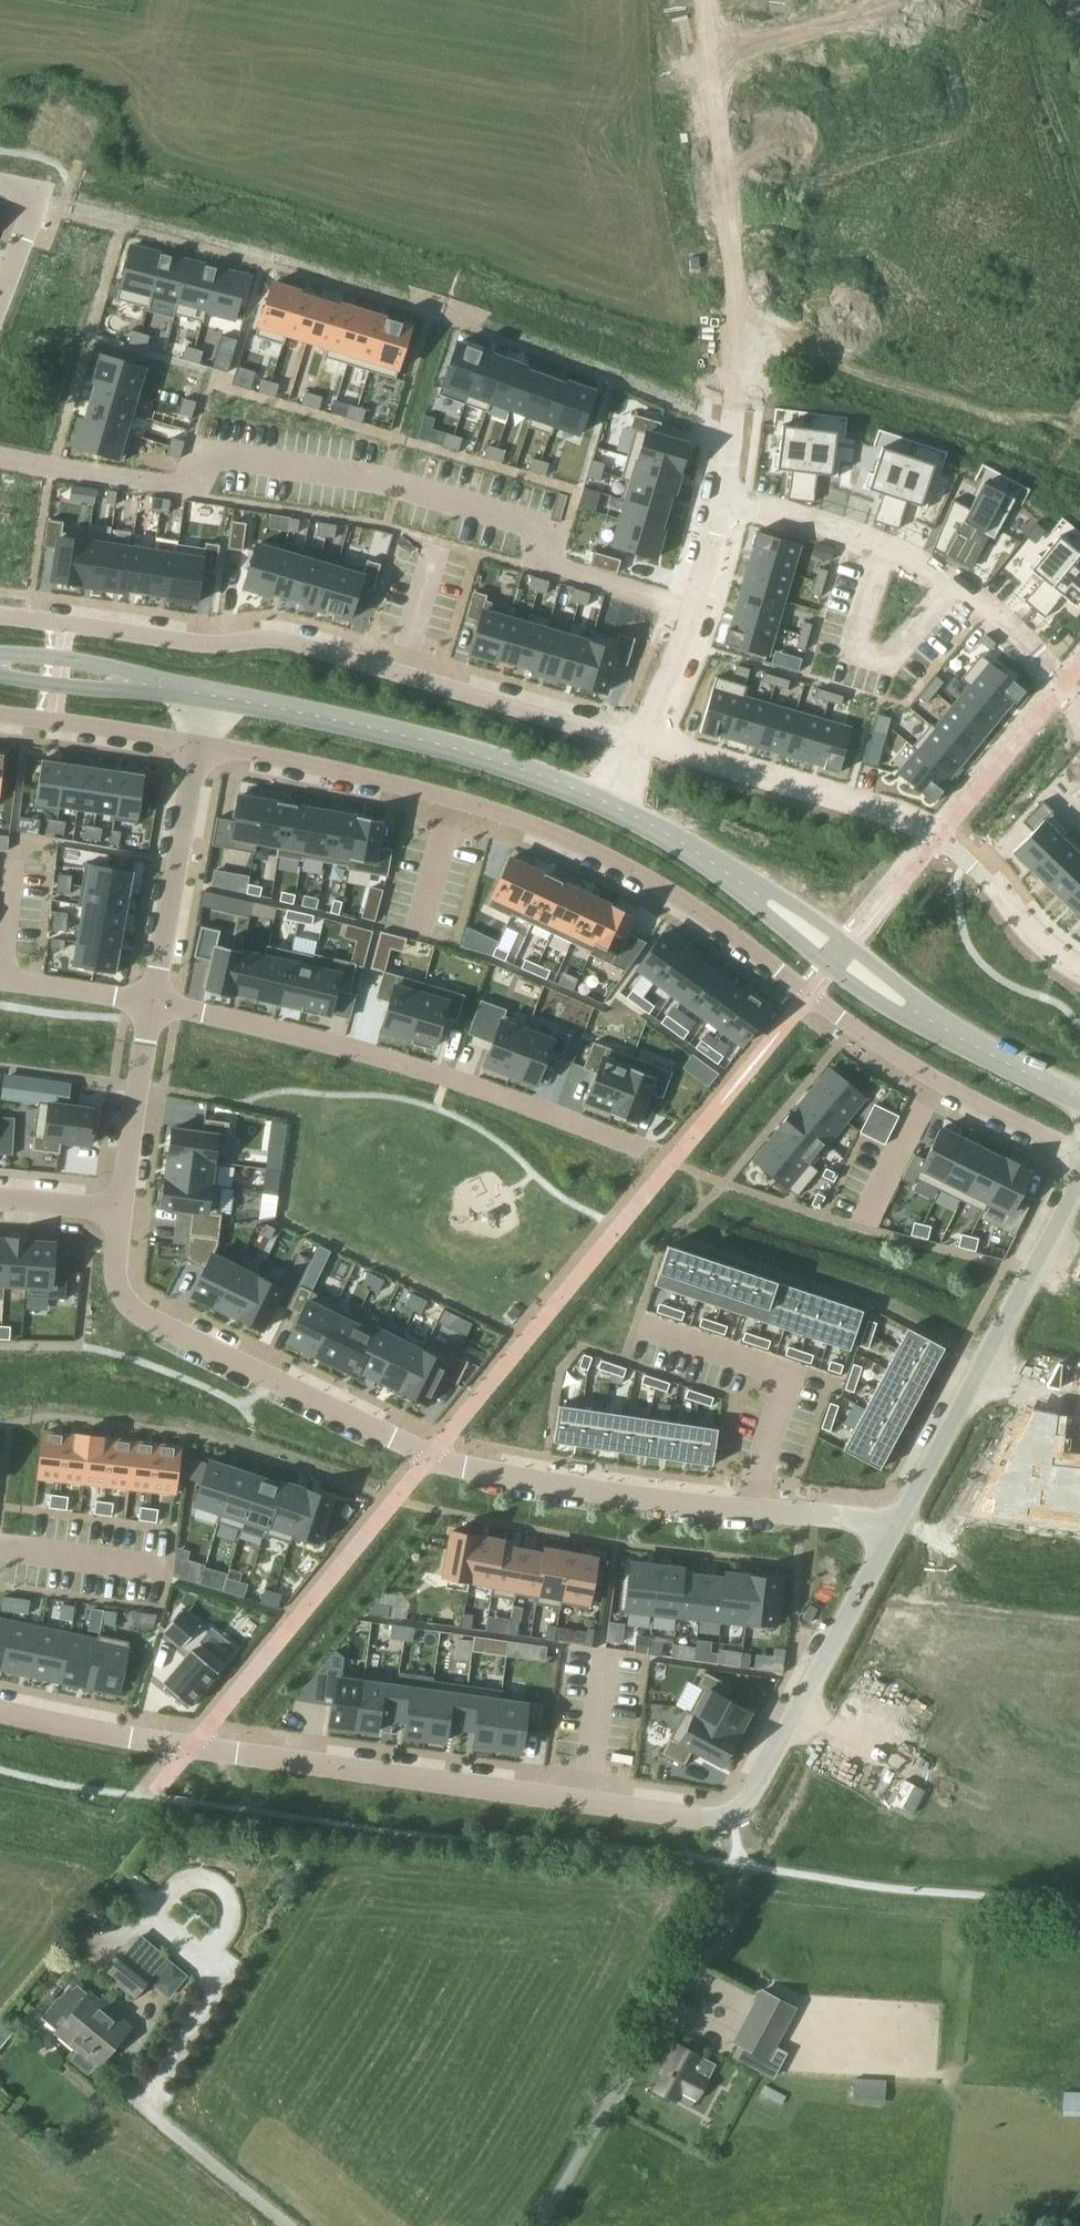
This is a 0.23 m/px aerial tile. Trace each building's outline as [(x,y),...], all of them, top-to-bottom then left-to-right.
[(123,275),(116,299),(147,307),(148,307),(151,297),(150,297),(161,254),(130,246),(126,260),(124,259),(120,274),(123,275)] [(161,254),(150,297),(151,297),(176,303),(177,304),(188,261),(161,254)] [(176,303),(173,314),(174,314),(201,321),(202,321),(205,311),(204,311),(215,268),(188,261),(177,304),(176,303)] [(215,268),(204,311),(205,311),(235,319),(238,305),(241,305),(245,290),(242,290),(246,276),(215,268)] [(271,283),(255,335),(281,343),(283,344),(286,334),(285,333),(285,331),(298,291),(271,283)] [(285,331),(285,333),(286,334),(306,340),(319,299),(299,293),(299,291),(298,291),(285,331)] [(319,299),(306,340),(327,346),(328,346),(341,304),(340,304),(339,305),(319,299)] [(327,346),(324,356),(325,357),(346,363),(363,311),(341,304),(328,346),(327,346)] [(363,311),(346,363),(368,370),(384,318),(363,311)] [(384,318),(368,370),(395,378),(411,326),(384,318)] [(132,330),(128,343),(137,345),(141,333),(132,330)] [(141,333),(137,345),(145,348),(149,335),(141,333)] [(442,384),(438,394),(463,403),(466,393),(468,393),(482,351),(456,342),(442,384)] [(186,346),(182,358),(190,361),(194,348),(186,346)] [(194,348),(190,361),(199,363),(202,350),(194,348)] [(466,393),(463,403),(486,411),(490,401),(489,401),(504,359),(482,351),(468,393),(466,393)] [(101,355),(93,382),(94,383),(95,382),(136,394),(136,393),(144,367),(101,355)] [(504,359),(489,401),(490,401),(510,409),(525,367),(504,359)] [(525,367),(510,409),(530,416),(532,416),(546,376),(526,368),(526,367),(525,367)] [(530,416),(527,426),(528,426),(549,434),(550,434),(554,424),(553,424),(568,382),(567,382),(566,383),(546,376),(532,416),(530,416)] [(261,378),(257,392),(266,394),(270,381),(261,378)] [(270,381),(266,394),(275,397),(278,383),(270,381)] [(94,383),(89,400),(130,412),(131,412),(136,394),(95,382),(94,383)] [(568,382),(553,424),(554,424),(579,433),(594,392),(568,382)] [(305,391),(301,404),(309,407),(313,394),(305,391)] [(313,394),(309,407),(318,409),(322,396),(313,394)] [(193,410),(196,401),(183,397),(180,406),(193,410)] [(84,419),(83,420),(125,432),(124,433),(129,435),(130,433),(135,414),(136,413),(131,412),(130,412),(89,400),(84,419)] [(348,404),(344,417),(353,419),(357,406),(348,404)] [(191,419),(193,410),(180,406),(178,415),(191,419)] [(357,406),(353,419),(361,422),(365,409),(357,406)] [(635,429),(627,455),(680,471),(688,444),(656,435),(660,422),(634,414),(630,428),(635,429)] [(82,420),(74,446),(117,459),(122,460),(129,435),(124,433),(125,432),(83,420),(84,419),(82,418),(82,420)] [(773,452),(771,468),(776,469),(785,470),(791,470),(788,489),(801,491),(809,428),(782,425),(778,452),(773,452)] [(809,428),(801,491),(814,492),(817,474),(837,476),(839,460),(833,459),(837,432),(809,428)] [(444,432),(441,445),(449,448),(453,435),(444,432)] [(453,435),(449,448),(458,450),(462,437),(453,435)] [(184,441),(171,437),(169,446),(182,449),(184,441)] [(488,445),(484,458),(493,460),(496,447),(488,445)] [(179,458),(182,449),(169,446),(166,454),(179,458)] [(496,447),(493,460),(501,463),(505,450),(496,447)] [(868,471),(862,487),(868,489),(881,493),(876,511),(888,515),(908,455),(881,447),(873,473),(868,471)] [(621,477),(620,479),(625,480),(626,479),(643,484),(672,492),(672,493),(673,494),(673,493),(680,471),(627,455),(621,477)] [(908,455),(888,515),(901,519),(906,502),(920,506),(925,508),(931,492),(925,490),(934,464),(908,455)] [(531,457),(527,470),(536,473),(540,460),(531,457)] [(591,459),(589,468),(602,472),(604,463),(591,459)] [(540,460),(536,473),(545,475),(549,462),(540,460)] [(589,468),(586,477),(599,480),(602,472),(589,468)] [(625,480),(620,499),(625,501),(625,499),(667,511),(672,493),(672,492),(643,484),(626,479),(625,480)] [(952,499),(941,525),(957,533),(968,540),(975,528),(988,535),(993,538),(1014,499),(983,482),(969,508),(952,499)] [(788,489),(787,498),(800,500),(801,491),(788,489)] [(108,490),(105,503),(114,504),(116,491),(108,490)] [(116,491),(114,504),(123,506),(125,492),(116,491)] [(801,491),(800,500),(813,502),(814,492),(801,491)] [(152,496),(150,510),(159,511),(161,498),(152,496)] [(161,498),(159,511),(168,512),(170,499),(161,498)] [(581,498),(579,507),(592,511),(594,502),(581,498)] [(625,501),(620,519),(633,523),(661,531),(661,529),(667,511),(625,499),(625,501)] [(876,511),(873,520),(885,524),(888,515),(876,511)] [(888,515),(885,524),(898,528),(901,519),(888,515)] [(290,518),(289,531),(297,532),(299,519),(290,518)] [(47,519),(43,547),(57,549),(52,580),(79,584),(86,541),(87,541),(88,536),(87,535),(61,532),(63,521),(47,519)] [(620,519),(612,545),(654,558),(662,531),(663,530),(661,529),(661,531),(633,523),(620,519)] [(232,521),(228,548),(242,550),(246,523),(232,521)] [(318,522),(316,535),(325,536),(327,523),(318,522)] [(327,523),(325,536),(334,538),(336,524),(327,523)] [(86,541),(79,584),(102,588),(108,544),(111,527),(90,524),(88,536),(87,541),(86,541)] [(941,525),(932,548),(945,555),(957,533),(941,525)] [(753,547),(749,561),(792,574),(800,544),(755,531),(751,546),(753,547)] [(1036,553),(1026,566),(1030,569),(1041,579),(1052,587),(1079,553),(1058,535),(1041,557),(1036,553)] [(176,554),(169,598),(196,602),(201,570),(215,572),(219,544),(205,542),(204,548),(176,543),(174,554),(176,554)] [(255,543),(243,586),(270,594),(271,594),(271,593),(270,593),(282,551),(255,543)] [(108,544),(102,588),(124,591),(130,547),(108,544)] [(130,547),(124,591),(125,591),(125,590),(147,593),(153,551),(130,547)] [(153,551),(147,593),(168,596),(168,598),(169,598),(176,554),(174,554),(153,551)] [(282,551),(270,593),(271,593),(288,598),(300,557),(282,551)] [(593,551),(589,565),(616,573),(620,559),(593,551)] [(1034,609),(1044,617),(1062,595),(1077,608),(1079,604),(1079,553),(1034,609)] [(300,557),(288,598),(305,603),(306,603),(318,562),(300,557)] [(336,567),(323,610),(350,618),(359,586),(372,590),(380,564),(366,560),(362,575),(336,567)] [(749,561),(741,588),(784,600),(792,574),(749,561)] [(305,603),(304,604),(305,605),(323,610),(336,567),(318,562),(306,603),(305,603)] [(823,583),(827,570),(819,567),(815,580),(823,583)] [(532,576),(528,588),(536,591),(540,578),(532,576)] [(540,578),(536,591),(545,594),(549,581),(540,578)] [(1041,579),(1024,600),(1034,609),(1052,587),(1041,579)] [(819,596),(823,583),(815,580),(811,593),(819,596)] [(572,587),(569,600),(577,603),(581,590),(572,587)] [(741,588),(733,615),(776,627),(784,600),(741,588)] [(581,590),(577,603),(586,605),(590,592),(581,590)] [(466,614),(465,618),(478,621),(469,652),(496,660),(508,618),(509,618),(512,608),(485,600),(486,595),(473,591),(466,614)] [(527,623),(515,664),(533,670),(533,671),(534,671),(546,629),(547,629),(550,619),(529,613),(526,623),(527,623)] [(727,628),(722,643),(767,656),(776,627),(733,615),(729,628),(727,628)] [(508,618),(496,660),(497,661),(497,659),(515,664),(527,623),(526,623),(509,618),(508,618)] [(811,624),(803,621),(799,634),(808,636),(811,624)] [(546,629),(534,671),(556,678),(568,635),(547,629),(546,629)] [(589,641),(577,684),(604,692),(613,661),(626,665),(634,638),(621,634),(619,633),(617,639),(591,631),(588,641),(589,641)] [(804,649),(808,636),(799,634),(795,647),(804,649)] [(985,634),(979,641),(990,650),(995,643),(985,634)] [(568,635),(556,678),(577,684),(589,641),(588,641),(568,635)] [(961,677),(960,678),(968,685),(969,684),(1003,712),(1012,701),(1015,702),(1024,690),(980,654),(961,677)] [(798,671),(802,658),(793,655),(789,668),(798,671)] [(749,668),(736,664),(734,673),(747,677),(749,668)] [(774,684),(776,676),(763,672),(761,681),(774,684)] [(936,675),(927,686),(934,692),(943,681),(936,675)] [(715,676),(699,732),(714,736),(715,733),(729,737),(741,695),(743,695),(746,685),(744,685),(715,676)] [(789,680),(776,676),(774,684),(787,688),(789,680)] [(968,685),(951,706),(985,734),(1003,712),(969,684),(968,685)] [(926,702),(934,692),(927,686),(919,696),(926,702)] [(827,700),(830,691),(817,688),(815,696),(827,700)] [(843,695),(830,691),(827,700),(840,704),(843,695)] [(741,695),(729,737),(756,745),(768,703),(743,695),(741,695)] [(768,703),(756,745),(783,753),(795,711),(768,703)] [(934,726),(933,727),(968,755),(985,734),(951,706),(934,726)] [(795,711),(783,753),(809,761),(822,719),(795,711)] [(877,713),(875,722),(888,726),(890,717),(877,713)] [(822,719),(809,761),(824,765),(823,768),(838,772),(851,727),(822,719)] [(885,734),(888,726),(875,722),(872,731),(885,734)] [(912,745),(911,746),(915,750),(916,749),(950,777),(968,755),(933,727),(934,726),(930,723),(929,724),(912,745)] [(915,750),(896,772),(933,802),(942,790),(940,788),(950,777),(916,749),(915,750)] [(42,758),(34,807),(59,811),(60,806),(59,806),(65,763),(66,763),(66,762),(42,758)] [(65,763),(59,806),(60,806),(77,808),(83,766),(66,763),(65,763)] [(83,766),(77,808),(95,811),(102,768),(83,766)] [(102,768),(95,811),(113,813),(114,814),(120,771),(119,771),(102,768)] [(113,813),(112,819),(137,822),(144,773),(119,770),(119,771),(120,771),(114,814),(113,813)] [(238,795),(231,837),(256,841),(263,800),(238,795)] [(263,800),(256,841),(278,845),(279,845),(286,804),(263,800)] [(1032,831),(1012,851),(1031,869),(1062,837),(1063,838),(1070,830),(1051,812),(1053,811),(1042,800),(1022,821),(1032,831)] [(278,845),(276,855),(302,860),(302,857),(301,857),(310,808),(286,804),(279,845),(278,845)] [(310,808),(301,857),(302,857),(325,861),(333,812),(310,808)] [(333,812),(325,861),(347,866),(348,866),(357,816),(356,816),(333,812)] [(38,833),(39,819),(19,816),(17,830),(38,833)] [(347,866),(347,869),(387,876),(392,848),(377,846),(382,820),(357,816),(348,866),(347,866)] [(48,818),(45,831),(54,833),(57,819),(48,818)] [(57,819),(54,833),(63,834),(66,821),(57,819)] [(84,824),(82,837),(91,839),(93,826),(84,824)] [(93,826),(91,839),(100,841),(102,827),(93,826)] [(112,829),(110,842),(119,844),(121,831),(112,829)] [(1062,837),(1031,869),(1047,884),(1047,885),(1078,853),(1078,852),(1063,838),(1062,837)] [(1047,885),(1048,885),(1064,900),(1079,883),(1079,855),(1079,853),(1078,853),(1047,885)] [(509,857),(487,905),(511,916),(512,914),(511,913),(532,868),(509,857)] [(85,862),(81,885),(128,894),(128,895),(129,895),(130,894),(134,871),(85,862)] [(532,868),(511,913),(512,914),(531,923),(552,877),(532,868)] [(213,870),(211,884),(246,892),(248,883),(249,877),(213,870)] [(58,873),(57,882),(71,884),(71,875),(58,873)] [(552,877),(531,923),(552,933),(573,887),(552,877)] [(57,882),(56,891),(70,893),(71,884),(57,882)] [(246,892),(246,893),(259,896),(261,886),(248,883),(246,892)] [(1064,900),(1064,901),(1077,913),(1079,910),(1079,883),(1064,900)] [(81,885),(77,905),(82,906),(82,904),(125,912),(128,895),(128,894),(81,885)] [(369,885),(360,917),(374,921),(383,889),(369,885)] [(573,887),(552,933),(571,942),(592,896),(573,887)] [(279,900),(293,903),(295,894),(281,891),(279,900)] [(303,894),(301,905),(316,908),(318,898),(303,894)] [(592,896),(571,942),(589,950),(590,951),(612,905),(592,896)] [(333,899),(330,911),(338,914),(342,901),(333,899)] [(82,906),(79,923),(122,931),(125,912),(82,904),(82,906)] [(589,950),(588,953),(612,964),(625,970),(645,941),(626,932),(634,915),(612,905),(590,951),(589,950)] [(287,909),(284,918),(298,921),(300,912),(287,909)] [(54,911),(53,920),(67,921),(67,912),(54,911)] [(300,912),(298,921),(311,924),(313,915),(300,912)] [(53,920),(52,929),(66,930),(67,921),(53,920)] [(79,923),(76,941),(118,949),(119,948),(122,931),(79,923)] [(201,925),(194,956),(211,960),(204,990),(232,996),(233,991),(232,991),(242,950),(216,944),(220,930),(201,925)] [(661,933),(637,968),(655,981),(680,947),(661,933)] [(51,938),(50,947),(64,948),(65,939),(51,938)] [(76,941),(72,965),(115,973),(120,948),(119,948),(118,949),(76,941)] [(265,955),(256,996),(279,1002),(291,950),(266,945),(264,955),(265,955)] [(496,946),(492,955),(504,960),(508,951),(496,946)] [(355,947),(353,955),(365,958),(367,950),(355,947)] [(680,947),(655,981),(672,993),(697,959),(680,947)] [(242,950),(232,991),(233,991),(256,996),(265,955),(264,955),(242,950)] [(291,950),(279,1002),(301,1007),(302,1007),(314,956),(313,955),(291,950)] [(301,1007),(301,1010),(318,1014),(319,1011),(329,1014),(335,989),(349,993),(356,963),(314,953),(313,955),(314,956),(302,1007),(301,1007)] [(524,958),(520,967),(533,973),(537,964),(524,958)] [(697,959),(672,993),(689,1006),(714,972),(697,959)] [(537,964),(533,973),(545,978),(549,969),(537,964)] [(383,972),(375,997),(389,1001),(380,1030),(407,1038),(423,982),(384,971),(383,970),(383,972)] [(562,971),(557,983),(572,990),(577,978),(562,971)] [(714,972),(689,1006),(706,1018),(731,984),(714,972)] [(423,982),(407,1038),(412,1040),(411,1042),(431,1048),(431,1045),(434,1046),(442,1017),(456,1021),(464,994),(423,982)] [(731,984),(706,1018),(723,1031),(748,997),(747,996),(731,984)] [(631,989),(626,997),(637,1005),(643,997),(631,989)] [(748,997),(723,1031),(741,1044),(766,1010),(758,1003),(759,1001),(749,994),(747,996),(748,997)] [(643,997),(637,1005),(648,1013),(654,1005),(643,997)] [(480,999),(468,1032),(492,1042),(483,1064),(509,1074),(526,1029),(527,1030),(529,1025),(504,1015),(506,1009),(480,999)] [(666,1014),(660,1022),(671,1030),(677,1022),(666,1014)] [(677,1022),(671,1030),(682,1038),(688,1030),(677,1022)] [(526,1029),(509,1074),(535,1084),(546,1055),(560,1060),(569,1034),(554,1028),(551,1038),(527,1030),(526,1029)] [(700,1039),(695,1047),(706,1055),(711,1047),(700,1039)] [(593,1041),(583,1067),(596,1072),(586,1101),(611,1110),(612,1111),(632,1056),(593,1041)] [(711,1047),(706,1055),(717,1063),(723,1055),(711,1047)] [(611,1110),(610,1113),(637,1123),(648,1092),(662,1097),(672,1071),(632,1056),(612,1111),(611,1110)] [(706,1063),(696,1077),(708,1086),(718,1073),(706,1063)] [(829,1068),(809,1093),(844,1121),(864,1096),(829,1068)] [(5,1076),(3,1096),(63,1104),(66,1084),(5,1076)] [(792,1113),(792,1114),(826,1142),(844,1121),(809,1093),(792,1113)] [(38,1101),(31,1149),(59,1153),(61,1139),(90,1143),(94,1120),(91,1120),(92,1109),(38,1101)] [(781,1127),(774,1136),(808,1164),(809,1163),(826,1142),(792,1114),(792,1113),(790,1112),(779,1126),(781,1127)] [(172,1127),(168,1155),(218,1162),(222,1136),(227,1137),(229,1121),(204,1118),(202,1131),(172,1127)] [(880,1122),(876,1130),(888,1136),(892,1128),(880,1122)] [(914,1153),(901,1179),(912,1184),(913,1182),(916,1177),(939,1189),(963,1140),(940,1128),(925,1158),(914,1153)] [(876,1130),(872,1138),(884,1144),(888,1136),(876,1130)] [(774,1136),(754,1160),(796,1195),(817,1170),(809,1163),(808,1164),(774,1136)] [(963,1140),(939,1189),(960,1199),(985,1150),(963,1140)] [(985,1150),(960,1199),(983,1210),(988,1201),(987,1200),(1006,1161),(1005,1160),(985,1150)] [(168,1155),(165,1179),(215,1185),(215,1184),(218,1162),(168,1155)] [(1006,1161),(987,1200),(988,1201),(1010,1212),(1002,1228),(1014,1234),(1028,1206),(1016,1200),(1030,1172),(1026,1171),(1027,1168),(1007,1158),(1006,1158),(1005,1160),(1006,1161)] [(825,1167),(821,1175),(833,1181),(837,1173),(825,1167)] [(265,1168),(262,1192),(277,1194),(280,1170),(265,1168)] [(165,1179),(162,1206),(191,1210),(188,1234),(218,1238),(221,1212),(217,1212),(221,1185),(215,1184),(215,1185),(165,1179)] [(817,1192),(811,1204),(818,1208),(824,1196),(817,1192)] [(913,1221),(910,1234),(919,1236),(922,1223),(913,1221)] [(922,1223),(919,1236),(927,1238),(931,1226),(922,1223)] [(268,1224),(264,1233),(271,1237),(275,1227),(268,1224)] [(961,1233),(958,1246),(966,1248),(969,1235),(961,1233)] [(188,1234),(185,1258),(204,1267),(191,1294),(216,1306),(236,1265),(212,1254),(217,1244),(218,1238),(188,1234)] [(969,1235),(966,1248),(975,1250),(978,1237),(969,1235)] [(7,1239),(4,1284),(25,1285),(28,1241),(29,1241),(30,1238),(8,1237),(7,1237),(6,1237),(6,1239),(7,1239)] [(25,1285),(25,1296),(51,1297),(65,1298),(66,1270),(53,1270),(55,1243),(29,1241),(28,1241),(25,1285)] [(667,1244),(654,1285),(676,1292),(689,1252),(667,1244)] [(689,1252),(676,1292),(697,1299),(711,1259),(689,1252)] [(711,1259),(697,1299),(719,1306),(732,1266),(711,1259)] [(236,1265),(216,1306),(238,1317),(257,1276),(256,1275),(236,1265)] [(732,1266),(719,1306),(741,1313),(754,1274),(732,1266)] [(257,1276),(238,1317),(262,1329),(276,1301),(287,1307),(303,1275),(291,1270),(285,1283),(260,1271),(259,1270),(256,1275),(257,1276)] [(367,1271),(362,1283),(370,1287),(375,1275),(367,1271)] [(754,1274),(741,1313),(762,1321),(775,1281),(754,1274)] [(375,1275),(370,1287),(378,1291),(383,1279),(375,1275)] [(775,1281),(762,1321),(784,1328),(797,1288),(775,1281)] [(300,1313),(287,1340),(312,1352),(334,1307),(334,1308),(337,1303),(299,1284),(288,1307),(300,1313)] [(797,1288),(784,1328),(805,1335),(818,1295),(797,1288)] [(410,1292),(404,1304),(413,1308),(418,1296),(410,1292)] [(818,1295),(805,1335),(827,1342),(840,1302),(818,1295)] [(418,1296),(413,1308),(421,1312),(426,1300),(418,1296)] [(658,1302),(656,1311),(668,1315),(671,1307),(658,1302)] [(840,1302),(827,1342),(849,1350),(862,1310),(840,1302)] [(334,1307),(312,1352),(333,1363),(355,1318),(354,1317),(334,1308),(334,1307)] [(671,1307),(668,1315),(681,1320),(684,1311),(671,1307)] [(444,1308),(438,1321),(451,1327),(457,1315),(444,1308)] [(355,1318),(333,1363),(356,1374),(358,1369),(357,1368),(377,1328),(378,1328),(380,1324),(356,1312),(354,1317),(355,1318)] [(701,1317),(698,1325),(711,1330),(714,1321),(701,1317)] [(868,1319),(863,1332),(872,1335),(876,1322),(868,1319)] [(714,1321),(711,1330),(724,1334),(727,1325),(714,1321)] [(1,1325),(0,1338),(9,1339),(10,1326),(1,1325)] [(907,1327),(896,1348),(933,1367),(944,1347),(907,1327)] [(377,1328),(357,1368),(358,1369),(378,1379),(398,1338),(397,1338),(378,1328),(377,1328)] [(744,1331),(741,1340),(754,1344),(757,1336),(744,1331)] [(863,1332),(859,1345),(860,1345),(867,1348),(872,1335),(863,1332)] [(398,1338),(378,1379),(402,1391),(424,1345),(423,1345),(399,1333),(397,1338),(398,1338)] [(757,1336),(754,1344),(767,1348),(770,1340),(757,1336)] [(424,1345),(402,1391),(427,1403),(440,1376),(457,1384),(468,1361),(426,1340),(423,1345),(424,1345)] [(787,1346),(784,1354),(797,1358),(800,1350),(787,1346)] [(896,1348),(885,1368),(922,1387),(933,1367),(896,1348)] [(800,1350),(797,1358),(810,1363),(813,1354),(800,1350)] [(583,1353),(578,1367),(587,1369),(591,1356),(583,1353)] [(600,1359),(597,1368),(610,1372),(613,1363),(600,1359)] [(830,1360),(827,1369),(840,1373),(843,1364),(830,1360)] [(1059,1388),(1062,1363),(1058,1362),(1057,1363),(1045,1385),(1059,1388)] [(613,1363),(610,1372),(623,1376),(626,1368),(613,1363)] [(853,1363),(848,1376),(857,1378),(861,1366),(853,1363)] [(885,1368),(874,1388),(911,1407),(922,1387),(885,1368)] [(643,1374),(641,1382),(653,1387),(656,1378),(643,1374)] [(848,1376),(844,1388),(853,1391),(857,1378),(848,1376)] [(656,1378),(653,1387),(666,1391),(669,1382),(656,1378)] [(687,1388),(684,1397),(697,1401),(700,1393),(687,1388)] [(874,1388),(864,1408),(900,1428),(911,1407),(874,1388)] [(700,1393),(697,1401),(710,1405),(713,1397),(700,1393)] [(829,1402),(825,1414),(833,1417),(838,1405),(829,1402)] [(558,1404),(553,1441),(576,1444),(581,1408),(558,1404)] [(581,1408),(576,1444),(598,1448),(604,1411),(581,1408)] [(864,1408),(853,1428),(890,1448),(900,1428),(864,1408)] [(978,1509),(1079,1521),(1079,1466),(1050,1463),(1056,1412),(1031,1409),(978,1509)] [(604,1411),(598,1448),(621,1451),(626,1414),(604,1411)] [(626,1414),(621,1451),(643,1454),(649,1418),(626,1414)] [(825,1414),(821,1427),(829,1430),(833,1417),(825,1414)] [(649,1418),(643,1454),(666,1458),(671,1421),(649,1418)] [(671,1421),(666,1458),(688,1461),(694,1425),(671,1421)] [(694,1425),(688,1461),(711,1464),(717,1428),(694,1425)] [(853,1428),(842,1449),(879,1468),(890,1448),(853,1428)] [(43,1432),(38,1476),(61,1479),(66,1434),(43,1432)] [(66,1434),(61,1479),(84,1481),(89,1434),(76,1433),(76,1436),(66,1434)] [(89,1434),(84,1481),(106,1484),(111,1440),(102,1438),(102,1436),(89,1434)] [(111,1440),(106,1484),(129,1486),(134,1442),(111,1440)] [(134,1442),(129,1486),(151,1489),(156,1445),(134,1442)] [(156,1445),(151,1489),(175,1491),(180,1447),(156,1445)] [(186,1456),(184,1476),(201,1482),(194,1503),(219,1511),(221,1512),(235,1469),(208,1460),(207,1463),(186,1456)] [(219,1511),(216,1521),(240,1529),(258,1476),(235,1469),(221,1512),(219,1511)] [(258,1476),(240,1529),(264,1537),(265,1534),(264,1534),(280,1484),(279,1483),(258,1476)] [(280,1484),(264,1534),(265,1534),(290,1543),(292,1537),(291,1537),(306,1489),(280,1480),(279,1483),(280,1484)] [(306,1489),(291,1537),(292,1537),(317,1546),(333,1498),(306,1489)] [(50,1493),(48,1507),(57,1508),(59,1495),(50,1493)] [(59,1495),(57,1508),(66,1509),(68,1496),(59,1495)] [(95,1500),(93,1513),(102,1514),(104,1501),(95,1500)] [(104,1501),(102,1514),(111,1515),(113,1502),(104,1501)] [(140,1506),(138,1519),(147,1520),(149,1507),(140,1506)] [(149,1507),(147,1520),(156,1522),(158,1509),(149,1507)] [(450,1530),(442,1575),(469,1580),(478,1535),(450,1530)] [(478,1535),(469,1580),(492,1584),(493,1584),(500,1545),(501,1545),(502,1540),(501,1540),(478,1535)] [(492,1584),(490,1595),(514,1599),(515,1594),(514,1594),(522,1549),(501,1545),(500,1545),(493,1584),(492,1584)] [(535,1598),(534,1603),(560,1607),(561,1602),(560,1602),(569,1552),(545,1548),(544,1548),(543,1553),(545,1553),(536,1598),(535,1598)] [(522,1549),(514,1594),(515,1594),(535,1598),(536,1598),(545,1553),(543,1553),(522,1549)] [(569,1552),(560,1602),(561,1602),(587,1607),(596,1557),(569,1552)] [(187,1559),(182,1578),(199,1583),(204,1566),(205,1564),(187,1559)] [(630,1562),(624,1612),(652,1615),(658,1565),(630,1562)] [(658,1565),(652,1615),(676,1618),(681,1573),(682,1573),(682,1568),(681,1567),(658,1565)] [(216,1569),(210,1586),(222,1590),(226,1576),(227,1572),(216,1569)] [(726,1578),(721,1623),(745,1625),(750,1575),(726,1572),(725,1572),(724,1578),(726,1578)] [(681,1573),(676,1618),(698,1620),(703,1575),(682,1573),(681,1573)] [(703,1575),(698,1620),(721,1623),(726,1578),(724,1578),(703,1575)] [(750,1575),(745,1625),(772,1628),(778,1578),(750,1575)] [(237,1580),(233,1593),(243,1596),(247,1582),(237,1580)] [(264,1589),(260,1602),(269,1604),(273,1591),(264,1589)] [(273,1591),(269,1604),(278,1606),(281,1594),(273,1591)] [(3,1596),(1,1609),(14,1611),(16,1598),(3,1596)] [(16,1598),(14,1611),(28,1613),(29,1599),(16,1598)] [(375,1603),(367,1613),(388,1616),(389,1605),(375,1603)] [(61,1604),(59,1617),(72,1619),(74,1606),(61,1604)] [(90,1608),(87,1630),(100,1632),(101,1623),(103,1610),(90,1608)] [(181,1608),(162,1630),(188,1652),(165,1679),(176,1689),(173,1692),(189,1705),(199,1694),(198,1694),(224,1662),(199,1641),(208,1631),(181,1608)] [(103,1610),(101,1623),(115,1625),(116,1612),(103,1610)] [(463,1613),(461,1627),(470,1628),(472,1614),(463,1613)] [(3,1668),(12,1621),(0,1619),(0,1668),(3,1668)] [(509,1620),(507,1633),(516,1634),(518,1621),(509,1620)] [(12,1621),(3,1668),(31,1674),(41,1627),(12,1621)] [(609,1621),(606,1640),(621,1642),(624,1623),(609,1621)] [(392,1624),(390,1637),(403,1639),(405,1626),(392,1624)] [(547,1625),(545,1638),(554,1639),(555,1627),(556,1626),(547,1625)] [(405,1626),(403,1639),(412,1640),(414,1627),(405,1626)] [(41,1627),(31,1674),(60,1680),(70,1633),(41,1627)] [(555,1627),(554,1639),(562,1641),(584,1644),(586,1631),(555,1627)] [(586,1631),(584,1644),(597,1645),(600,1629),(587,1627),(586,1630),(586,1631)] [(70,1633),(60,1680),(88,1686),(97,1639),(70,1633)] [(97,1639),(88,1686),(118,1693),(129,1641),(98,1634),(97,1639)] [(636,1634),(633,1651),(647,1653),(649,1639),(649,1636),(636,1634)] [(473,1640),(471,1650),(483,1652),(485,1637),(473,1635),(473,1640)] [(456,1638),(453,1658),(470,1660),(471,1650),(473,1640),(456,1638)] [(649,1639),(647,1653),(661,1655),(662,1641),(649,1639)] [(508,1640),(506,1655),(519,1657),(521,1642),(508,1640)] [(686,1644),(684,1658),(693,1659),(695,1649),(695,1646),(686,1644)] [(335,1649),(302,1690),(333,1695),(328,1724),(356,1728),(363,1675),(341,1672),(344,1656),(335,1649)] [(695,1649),(693,1659),(716,1662),(718,1652),(710,1651),(695,1649)] [(731,1651),(729,1664),(739,1666),(741,1652),(731,1651)] [(741,1652),(739,1666),(748,1667),(750,1653),(741,1652)] [(688,1712),(688,1713),(735,1738),(749,1711),(725,1698),(732,1686),(704,1671),(697,1685),(701,1687),(688,1712)] [(397,1685),(392,1718),(406,1720),(404,1735),(424,1738),(432,1679),(433,1676),(418,1674),(416,1688),(397,1685)] [(363,1675),(356,1728),(376,1731),(378,1716),(392,1718),(397,1685),(398,1680),(363,1675)] [(432,1679),(424,1738),(445,1740),(447,1725),(461,1727),(467,1684),(432,1679)] [(467,1684),(461,1727),(474,1729),(472,1744),(493,1747),(500,1694),(501,1694),(502,1689),(467,1684)] [(500,1694),(493,1747),(496,1748),(520,1751),(524,1721),(530,1722),(532,1706),(527,1706),(528,1698),(501,1694),(500,1694)] [(684,1709),(661,1753),(683,1765),(692,1749),(721,1764),(735,1738),(688,1713),(688,1712),(684,1709)] [(709,1924),(702,1940),(714,1945),(721,1928),(709,1924)] [(121,1953),(105,1973),(104,1973),(134,1998),(151,1977),(150,1977),(166,1958),(138,1934),(121,1953)] [(59,1995),(41,2016),(58,2031),(78,2048),(69,2060),(87,2076),(97,2064),(128,2027),(88,1994),(85,1998),(78,1992),(60,1996),(59,1995)] [(758,1996),(728,2053),(754,2067),(784,2010),(783,2009),(758,1996)] [(680,2088),(697,2096),(713,2067),(696,2059),(698,2054),(676,2043),(663,2067),(665,2068),(655,2088),(675,2098),(680,2088)] [(886,2078),(854,2077),(853,2102),(884,2103),(886,2078)] [(1064,2090),(1063,2108),(1079,2109),(1079,2091),(1064,2090)]
